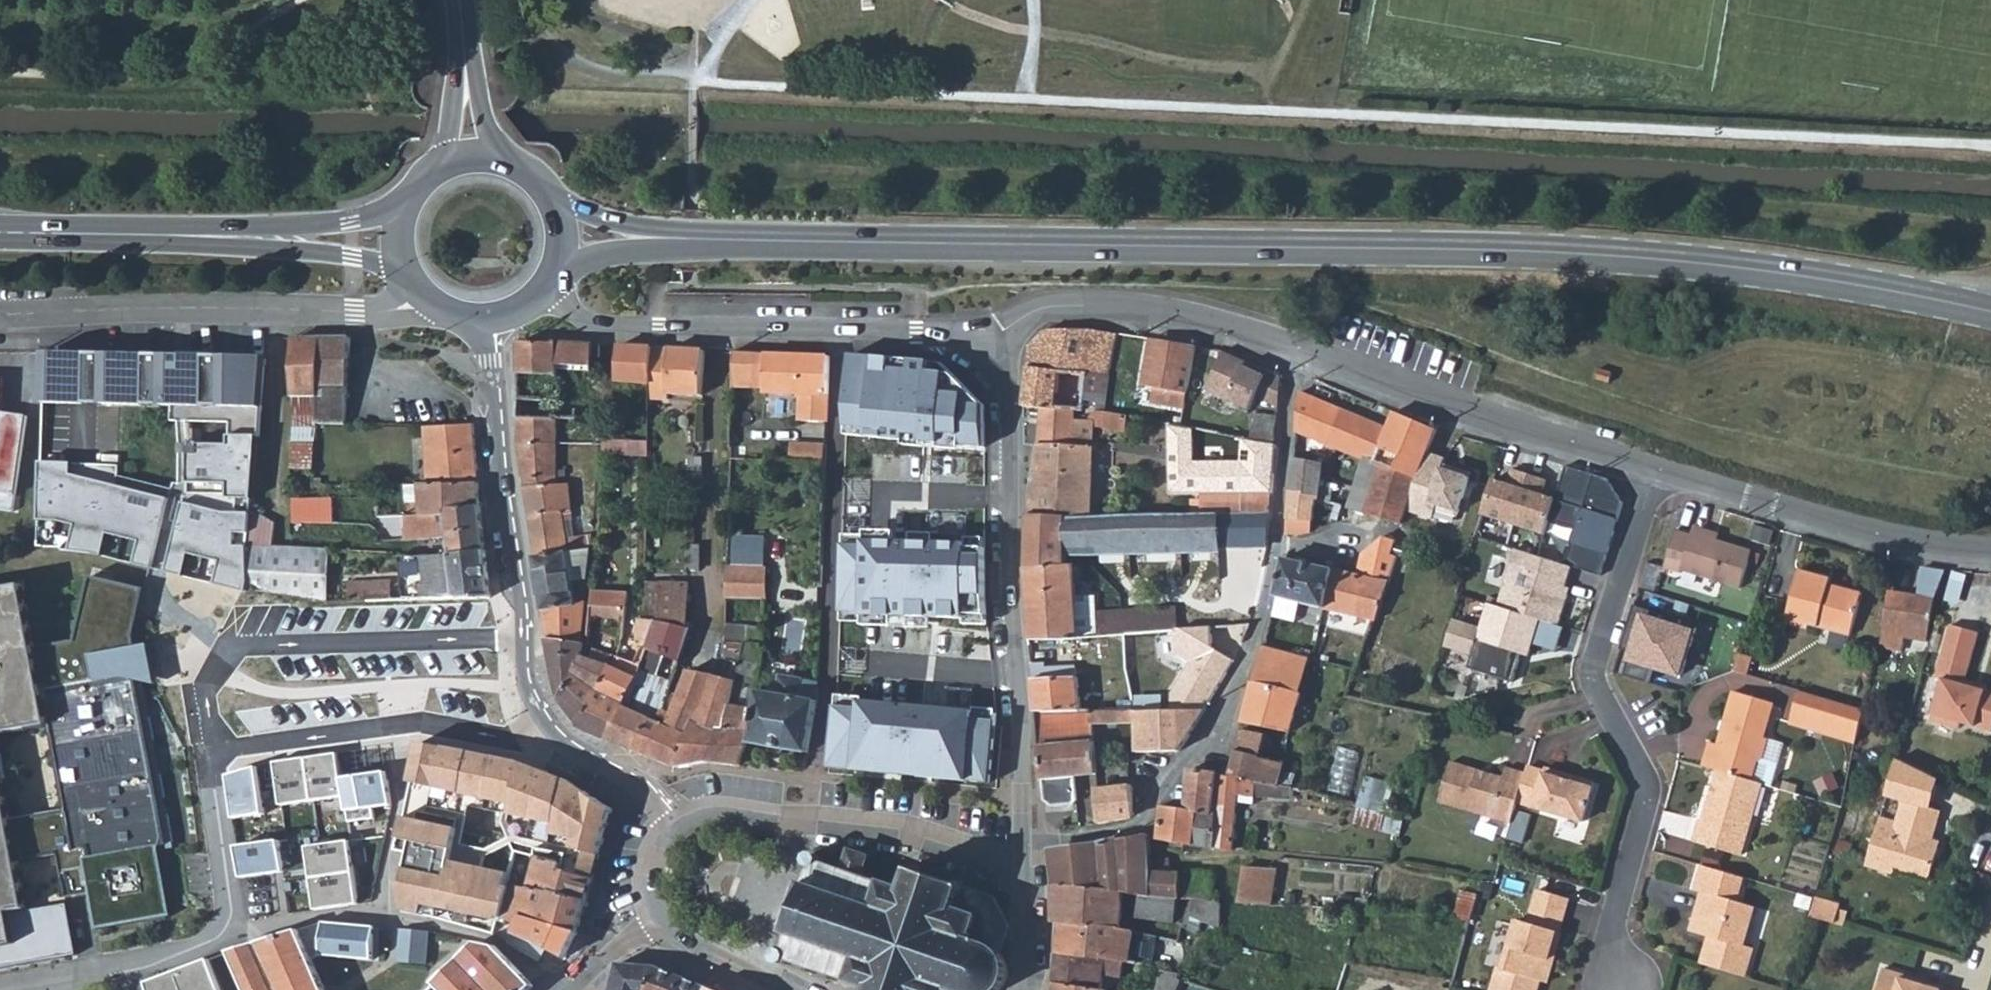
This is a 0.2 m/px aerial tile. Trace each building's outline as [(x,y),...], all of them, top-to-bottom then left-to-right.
[(1077,410),(1085,411),(1088,397),(1110,401),(1114,382),(1086,378),(1086,372),(1114,375),(1118,350),(1129,352),(1132,335),(1093,329),(1048,330),(1032,346),(1024,406),(1043,408),(1077,410)] [(318,338),(316,393),(315,424),(346,425),(350,337),(318,338)] [(291,393),(316,393),(318,338),(293,339),(291,393)] [(1154,339),(1153,347),(1175,351),(1177,343),(1154,339)] [(1580,342),(1575,356),(1589,361),(1593,347),(1580,342)] [(1155,404),(1188,410),(1199,346),(1177,343),(1175,351),(1153,347),(1146,386),(1158,388),(1155,404)] [(558,369),(595,368),(595,364),(596,358),(603,358),(603,345),(592,345),(517,344),(518,376),(558,375),(558,369)] [(639,347),(621,346),(617,382),(636,383),(639,347)] [(636,383),(654,384),(655,348),(639,347),(636,383)] [(655,348),(654,384),(652,388),(651,400),(658,400),(658,393),(693,395),(694,351),(655,348)] [(1243,359),(1226,350),(1207,388),(1250,410),(1257,397),(1270,372),(1252,363),(1250,368),(1241,363),(1243,359)] [(829,425),(831,359),(737,353),(735,388),(767,389),(767,394),(802,395),(801,424),(829,425)] [(72,358),(45,358),(45,410),(71,411),(72,358)] [(97,359),(72,358),(71,411),(96,411),(97,359)] [(940,364),(854,358),(848,436),(870,438),(870,445),(905,447),(905,455),(924,457),(924,449),(938,450),(939,457),(959,458),(959,452),(984,454),(987,408),(940,364)] [(173,361),(97,359),(96,411),(101,411),(173,412),(173,361)] [(188,361),(173,361),(173,412),(182,412),(187,412),(188,393),(188,361)] [(257,413),(264,362),(188,361),(188,393),(187,412),(257,413)] [(558,369),(558,375),(518,376),(519,402),(559,402),(559,388),(594,388),(595,368),(558,369)] [(1270,372),(1257,397),(1280,409),(1282,378),(1270,372)] [(0,377),(0,510),(16,512),(30,417),(4,412),(5,378),(0,377)] [(288,461),(313,462),(315,424),(316,393),(291,393),(288,461)] [(1345,411),(1301,394),(1297,432),(1331,445),(1345,411)] [(1096,417),(1102,416),(1106,416),(1108,417),(1110,401),(1088,397),(1085,411),(1092,412),(1091,418),(1096,418),(1096,417)] [(519,421),(555,421),(577,421),(580,421),(580,402),(559,402),(519,402),(519,421)] [(1072,449),(1076,422),(1077,410),(1043,408),(1039,444),(1072,449)] [(1345,411),(1331,445),(1365,459),(1362,470),(1378,463),(1377,463),(1391,429),(1345,411)] [(1391,429),(1377,463),(1378,463),(1384,465),(1412,472),(1421,449),(1431,425),(1398,412),(1391,429)] [(1039,444),(1033,515),(1049,518),(1066,519),(1083,519),(1089,518),(1092,452),(1103,453),(1106,416),(1102,416),(1096,417),(1096,418),(1091,418),(1090,424),(1076,422),(1072,449),(1039,444)] [(1251,440),(1278,444),(1279,428),(1280,419),(1256,416),(1251,440)] [(555,421),(519,421),(519,446),(554,446),(555,438),(555,421)] [(572,437),(578,437),(577,421),(555,421),(555,438),(572,439),(572,437)] [(431,483),(478,484),(474,426),(426,426),(431,483)] [(251,497),(254,441),(234,441),(233,451),(193,449),(192,484),(232,486),(231,496),(251,497)] [(565,454),(565,446),(554,446),(519,446),(522,487),(558,486),(558,455),(565,454)] [(799,463),(827,464),(828,447),(800,447),(799,463)] [(1445,458),(1421,449),(1412,472),(1404,507),(1430,517),(1434,509),(1455,518),(1470,473),(1443,463),(1445,458)] [(1291,493),(1316,498),(1319,499),(1324,464),(1294,460),(1291,493)] [(43,462),(41,521),(63,522),(81,525),(71,551),(92,551),(105,555),(110,533),(141,540),(136,562),(151,566),(185,574),(190,552),(220,559),(215,581),(247,589),(247,584),(249,538),(250,515),(250,511),(223,509),(75,473),(75,463),(43,462)] [(1356,487),(1375,493),(1384,465),(1378,463),(1362,470),(1356,487)] [(1368,516),(1399,527),(1404,507),(1412,472),(1384,465),(1375,493),(1368,516)] [(1603,481),(1562,469),(1552,501),(1545,524),(1573,532),(1561,567),(1569,570),(1598,579),(1619,509),(1603,481)] [(1503,485),(1488,481),(1477,517),(1541,537),(1545,524),(1552,501),(1538,496),(1542,481),(1508,471),(1503,485)] [(379,512),(391,512),(403,512),(445,513),(446,507),(481,507),(478,484),(431,483),(418,483),(419,501),(379,500),(379,512)] [(527,512),(569,512),(572,511),(569,486),(558,486),(522,487),(527,512)] [(1200,486),(1201,515),(1243,513),(1243,493),(1242,486),(1200,486)] [(1364,492),(1358,513),(1368,516),(1375,493),(1356,487),(1355,490),(1364,492)] [(1358,513),(1364,492),(1355,490),(1349,509),(1358,513)] [(323,495),(285,493),(284,516),(322,518),(323,495)] [(1243,513),(1271,512),(1274,493),(1243,493),(1243,513)] [(1316,498),(1291,493),(1289,519),(1314,522),(1316,498)] [(403,512),(404,520),(405,536),(446,536),(446,531),(484,532),(481,507),(446,507),(445,513),(403,512)] [(272,539),(273,539),(274,520),(259,511),(250,511),(250,515),(249,538),(272,539)] [(586,511),(572,511),(569,512),(569,522),(586,521),(586,511)] [(391,512),(379,512),(379,520),(391,520),(391,512)] [(391,520),(404,520),(403,512),(391,512),(391,520)] [(569,512),(527,512),(534,558),(588,552),(587,545),(581,545),(581,540),(570,540),(569,522),(569,512)] [(1029,572),(1032,639),(1051,637),(1091,634),(1178,629),(1177,607),(1098,611),(1099,624),(1078,625),(1076,564),(1067,564),(1067,551),(1267,544),(1271,512),(1243,513),(1201,515),(1089,518),(1083,519),(1066,519),(1049,518),(1033,515),(1029,572)] [(1389,582),(1398,555),(1392,554),(1397,534),(1384,530),(1375,535),(1366,571),(1372,573),(1371,578),(1389,582)] [(446,553),(486,553),(484,532),(446,531),(446,536),(446,553)] [(898,535),(843,535),(842,623),(862,623),(862,633),(893,633),(893,626),(986,627),(986,540),(933,540),(933,534),(909,533),(909,541),(898,541),(898,535)] [(1735,593),(1747,556),(1686,538),(1685,541),(1668,536),(1657,574),(1675,579),(1676,575),(1735,593)] [(249,538),(247,584),(273,588),(297,592),(328,595),(329,542),(273,539),(272,539),(249,538)] [(588,552),(534,558),(549,638),(586,632),(589,603),(578,605),(574,585),(591,581),(593,551),(588,552)] [(492,596),(486,553),(446,553),(399,552),(405,594),(492,596)] [(1561,597),(1569,570),(1561,567),(1513,552),(1495,611),(1537,624),(1556,630),(1566,598),(1561,597)] [(1285,558),(1270,620),(1263,648),(1311,659),(1318,631),(1295,626),(1300,602),(1327,608),(1336,571),(1285,558)] [(730,568),(729,600),(768,602),(768,570),(730,568)] [(1940,571),(1916,569),(1910,600),(1885,595),(1877,629),(1880,629),(1877,644),(1898,648),(1901,633),(1925,638),(1929,609),(1940,571)] [(1389,582),(1371,578),(1365,577),(1336,571),(1327,608),(1375,620),(1377,620),(1389,582)] [(1958,572),(1951,599),(1963,601),(1969,574),(1958,572)] [(77,953),(68,903),(29,910),(21,862),(60,855),(68,897),(92,893),(99,929),(174,915),(161,846),(170,844),(139,674),(142,673),(137,637),(150,594),(92,575),(70,640),(38,646),(26,579),(0,584),(0,968),(77,953)] [(352,596),(369,596),(391,594),(390,576),(351,579),(352,596)] [(645,584),(642,627),(657,628),(655,647),(682,659),(693,629),(687,629),(689,585),(676,585),(676,577),(666,576),(665,584),(645,584)] [(1853,602),(1831,595),(1830,599),(1822,597),(1823,592),(1825,586),(1794,576),(1777,629),(1799,636),(1800,632),(1840,644),(1853,602)] [(593,595),(591,607),(629,610),(630,599),(593,595)] [(1195,606),(1196,628),(1207,627),(1205,605),(1195,606)] [(588,634),(626,642),(629,610),(591,607),(588,634)] [(1526,660),(1537,624),(1495,611),(1485,608),(1465,673),(1510,686),(1519,658),(1526,660)] [(1651,673),(1679,681),(1693,632),(1677,627),(1678,625),(1630,610),(1623,634),(1632,636),(1626,657),(1629,659),(1622,682),(1647,689),(1651,673)] [(1091,634),(1051,637),(1032,639),(1038,713),(1121,712),(1120,697),(1081,697),(1079,671),(1184,667),(1233,663),(1250,624),(1207,627),(1196,628),(1178,629),(1091,634)] [(1973,632),(1945,626),(1931,678),(1939,680),(1929,722),(1955,729),(1957,723),(1989,731),(1990,725),(1990,694),(1959,686),(1973,632)] [(641,643),(655,647),(657,628),(642,627),(641,643)] [(584,648),(586,632),(549,638),(561,700),(562,701),(581,656),(584,648)] [(753,744),(763,692),(761,690),(767,647),(747,645),(738,681),(711,764),(744,768),(753,744)] [(432,682),(435,660),(330,647),(327,668),(432,682)] [(644,669),(610,740),(639,752),(650,720),(658,723),(664,707),(667,698),(653,693),(661,672),(675,677),(682,659),(655,647),(644,669)] [(1292,734),(1311,659),(1263,648),(1245,723),(1292,734)] [(581,656),(562,701),(582,728),(618,658),(595,650),(591,661),(581,656)] [(610,740),(644,669),(618,658),(582,728),(610,740)] [(1744,668),(1731,664),(1727,678),(1740,682),(1744,668)] [(721,675),(721,671),(705,671),(690,669),(680,696),(701,704),(679,768),(711,764),(738,681),(721,675)] [(753,744),(811,753),(815,730),(819,682),(784,677),(781,695),(763,692),(753,744)] [(680,696),(670,692),(667,698),(664,707),(674,711),(680,696)] [(650,720),(639,752),(662,761),(679,768),(701,704),(680,696),(674,711),(664,707),(658,723),(650,720)] [(1706,748),(1700,772),(1714,776),(1748,786),(1754,767),(1760,764),(1766,744),(1760,742),(1770,708),(1730,696),(1715,750),(1706,748)] [(1002,713),(838,697),(830,776),(994,792),(1002,713)] [(1831,706),(1798,698),(1789,730),(1822,739),(1831,706)] [(1191,710),(1206,710),(1211,702),(1197,702),(1191,710)] [(1831,706),(1822,739),(1855,748),(1864,715),(1831,706)] [(1206,710),(1191,710),(1137,712),(1137,753),(1180,752),(1206,710)] [(1131,723),(1130,712),(1121,712),(1038,713),(1042,746),(1046,789),(1047,801),(1054,807),(1077,805),(1080,800),(1078,776),(1100,774),(1094,725),(1131,723)] [(1243,730),(1231,777),(1294,788),(1298,764),(1263,757),(1268,735),(1243,730)] [(562,869),(594,878),(615,809),(522,755),(509,753),(422,738),(399,838),(415,842),(413,854),(406,883),(399,883),(402,909),(423,915),(425,905),(478,916),(479,866),(484,848),(519,853),(541,856),(566,861),(562,869)] [(1759,789),(1770,792),(1784,749),(1766,744),(1760,764),(1754,767),(1748,786),(1759,789)] [(387,772),(383,748),(369,750),(373,774),(387,772)] [(1335,791),(1357,794),(1363,751),(1341,748),(1335,791)] [(373,774),(369,750),(356,752),(359,776),(373,774)] [(356,752),(338,754),(339,759),(341,779),(359,776),(356,752)] [(312,802),(344,797),(341,779),(339,759),(329,760),(328,755),(306,758),(307,763),(312,802)] [(1895,871),(1929,880),(1937,851),(1929,848),(1931,842),(1938,814),(1926,810),(1935,778),(1895,759),(1885,799),(1902,803),(1895,826),(1878,821),(1865,868),(1893,876),(1895,871)] [(278,790),(281,806),(312,802),(307,763),(297,765),(297,760),(275,763),(278,790)] [(275,763),(259,767),(260,775),(262,793),(278,790),(275,763)] [(1509,828),(1516,806),(1524,778),(1505,773),(1502,783),(1450,768),(1439,808),(1509,828)] [(248,770),(227,776),(233,819),(265,815),(262,793),(260,775),(250,778),(248,770)] [(1293,798),(1294,788),(1231,777),(1212,773),(1193,771),(1188,810),(1219,814),(1215,847),(1235,849),(1240,796),(1255,797),(1256,795),(1269,796),(1270,794),(1293,798)] [(1526,771),(1524,778),(1516,806),(1582,826),(1593,788),(1574,782),(1573,787),(1558,782),(1559,778),(1545,774),(1544,776),(1526,771)] [(1738,862),(1759,789),(1748,786),(1714,776),(1700,827),(1697,826),(1691,848),(1738,862)] [(1366,779),(1361,806),(1385,812),(1389,813),(1395,786),(1366,779)] [(1134,787),(1097,791),(1101,825),(1133,818),(1136,814),(1134,787)] [(1381,829),(1385,812),(1361,806),(1357,823),(1381,829)] [(1163,808),(1160,841),(1215,847),(1219,814),(1188,810),(1163,808)] [(1052,852),(1055,890),(1183,901),(1183,875),(1173,875),(1172,860),(1154,856),(1151,834),(1114,843),(1052,852)] [(399,838),(397,851),(413,854),(415,842),(399,838)] [(283,868),(280,841),(237,847),(241,879),(266,875),(275,874),(274,869),(283,868)] [(350,842),(307,847),(311,880),(354,873),(350,842)] [(1929,848),(1937,851),(1939,844),(1931,842),(1929,848)] [(508,923),(508,921),(515,885),(512,885),(519,853),(484,848),(479,866),(479,880),(478,916),(493,919),(508,923)] [(781,963),(794,966),(794,962),(812,968),(811,972),(815,973),(816,969),(829,974),(828,978),(832,980),(833,977),(854,984),(854,987),(858,989),(860,986),(867,989),(866,989),(1003,989),(1010,983),(1012,970),(1007,960),(1003,956),(1013,925),(999,897),(980,891),(982,884),(970,880),(969,882),(963,881),(962,884),(923,871),(924,867),(918,865),(916,869),(911,868),(908,877),(906,876),(901,889),(890,885),(891,882),(887,880),(886,884),(868,878),(870,874),(866,873),(870,858),(855,852),(849,870),(845,869),(844,872),(827,867),(828,863),(819,857),(811,858),(810,864),(812,866),(784,949),(781,948),(777,955),(781,963)] [(532,887),(515,885),(508,921),(520,925),(517,933),(546,945),(551,948),(566,956),(577,929),(594,878),(562,869),(566,861),(541,856),(532,887)] [(1246,866),(1248,904),(1281,903),(1278,865),(1246,866)] [(1708,937),(1700,968),(1743,981),(1751,953),(1741,950),(1752,911),(1734,906),(1740,882),(1699,870),(1693,894),(1700,896),(1688,937),(1695,939),(1701,935),(1708,937)] [(311,880),(316,911),(349,906),(349,901),(358,900),(354,873),(311,880)] [(1342,900),(1358,903),(1361,875),(1347,873),(1342,900)] [(1183,875),(1183,901),(1191,902),(1194,902),(1213,903),(1215,874),(1183,875)] [(266,875),(241,879),(243,893),(268,889),(266,875)] [(1360,903),(1368,904),(1381,906),(1386,880),(1361,875),(1358,903),(1360,903)] [(268,889),(243,893),(243,894),(245,906),(270,903),(268,889)] [(1173,913),(1191,902),(1183,901),(1055,890),(1055,893),(1053,906),(1119,914),(1121,903),(1137,905),(1134,918),(1166,921),(1173,913)] [(1455,917),(1473,919),(1480,896),(1463,892),(1455,917)] [(1538,989),(1539,989),(1548,956),(1554,958),(1559,941),(1556,940),(1566,906),(1534,897),(1525,931),(1514,928),(1501,974),(1500,978),(1536,989),(1538,989)] [(1816,901),(1810,920),(1834,926),(1839,907),(1816,901)] [(1194,902),(1191,902),(1173,913),(1166,921),(1184,923),(1185,914),(1194,902)] [(1194,902),(1185,914),(1184,923),(1182,933),(1189,934),(1190,928),(1197,928),(1213,903),(1194,902)] [(245,906),(247,920),(272,917),(270,903),(245,906)] [(1053,906),(1051,924),(1055,925),(1058,925),(1078,925),(1097,927),(1116,930),(1119,914),(1053,906)] [(324,922),(300,930),(313,961),(321,957),(324,922)] [(321,957),(373,962),(376,927),(324,922),(321,957)] [(1058,925),(1055,925),(1056,953),(1085,954),(1127,960),(1131,932),(1116,930),(1097,927),(1078,925),(1058,925)] [(414,930),(402,929),(399,962),(411,963),(414,930)] [(313,961),(300,930),(231,953),(247,989),(326,989),(313,961)] [(411,963),(426,964),(429,932),(414,930),(411,963)] [(510,945),(536,965),(551,948),(546,945),(517,933),(515,932),(510,945)] [(535,986),(497,946),(490,945),(442,989),(531,989),(535,986)] [(150,983),(152,989),(247,989),(231,953),(150,983)] [(1152,965),(1127,960),(1085,954),(1056,953),(1057,985),(1090,989),(1104,989),(1107,976),(1127,979),(1128,973),(1150,977),(1152,965)] [(1554,958),(1548,956),(1539,989),(1545,989),(1554,958)] [(660,966),(620,965),(614,989),(651,989),(660,966)] [(688,978),(660,966),(651,989),(684,989),(688,978)] [(1916,984),(1917,979),(1885,971),(1879,989),(1938,989),(1916,984)] [(1536,989),(1500,978),(1501,974),(1495,972),(1490,989),(1536,989)] [(710,987),(688,978),(684,989),(709,989),(710,987)]
